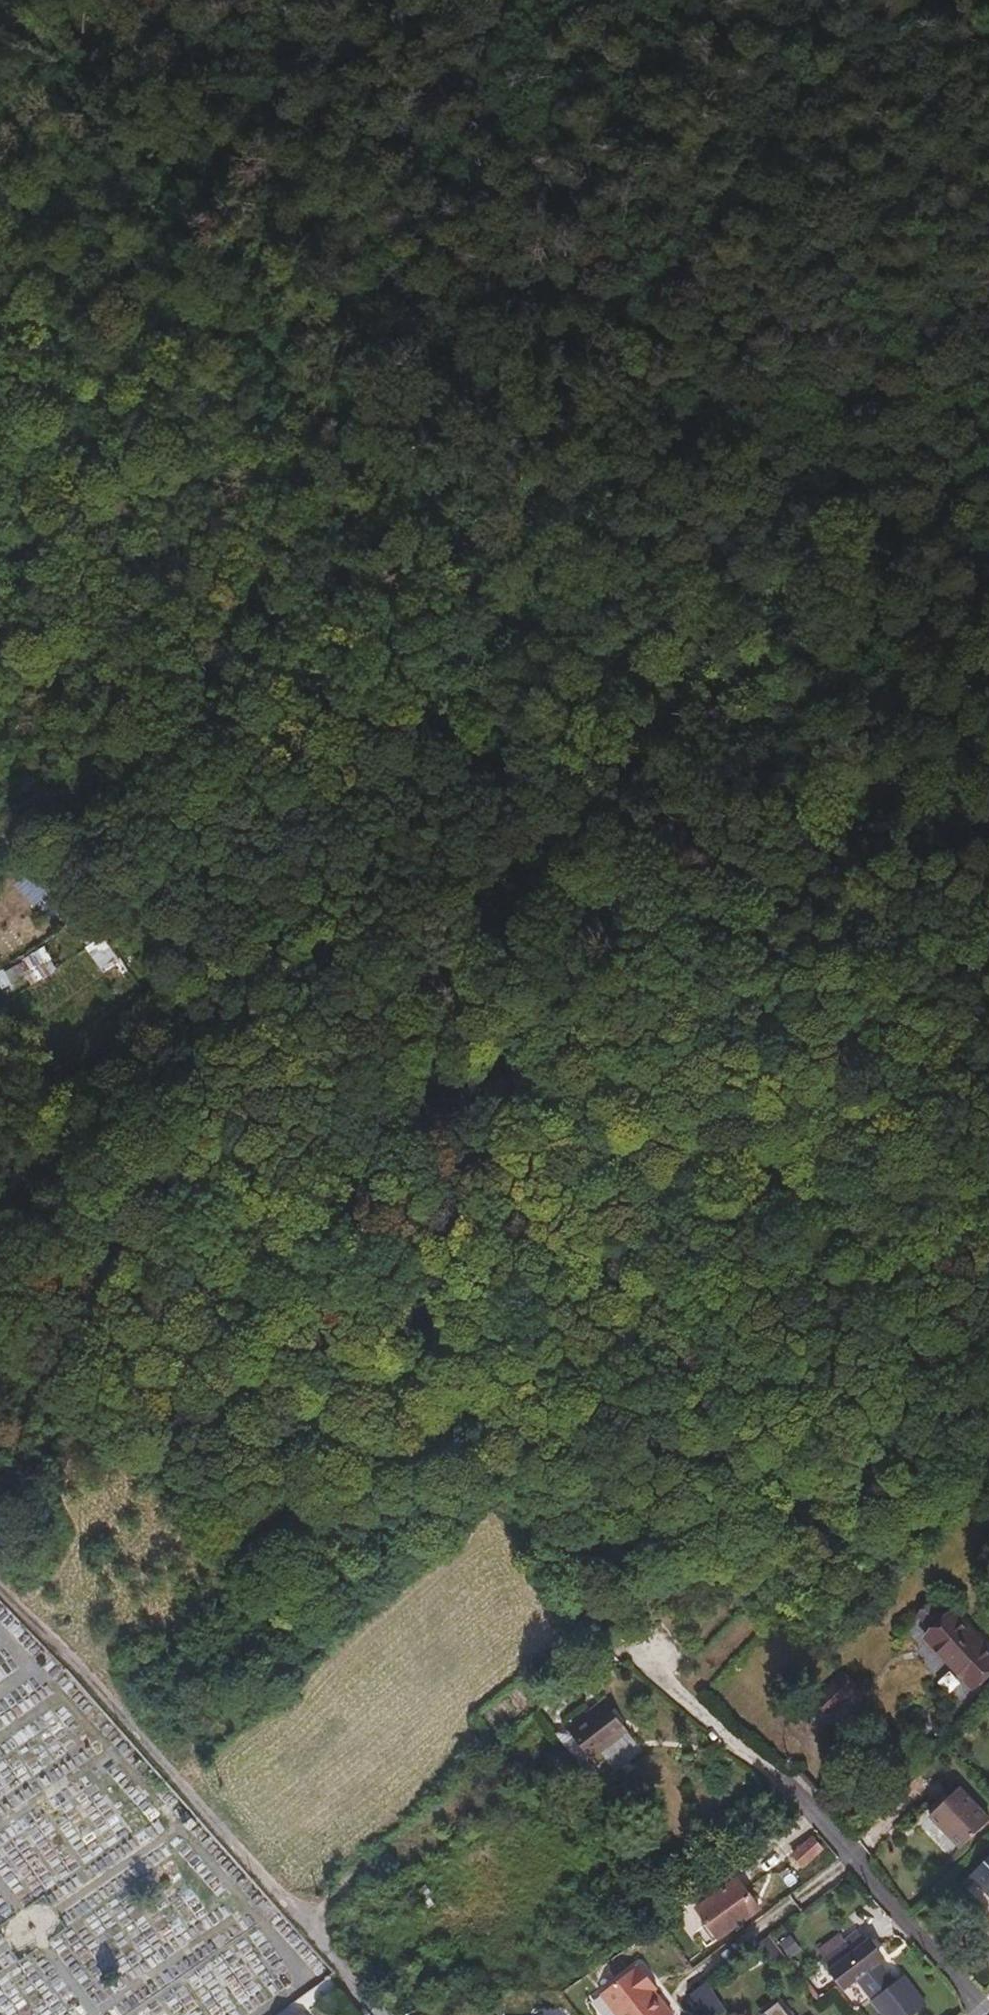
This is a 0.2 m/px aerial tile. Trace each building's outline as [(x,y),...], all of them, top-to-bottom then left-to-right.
[(0,973),(13,994),(55,968),(42,947),(0,973)] [(57,1508),(51,1500),(38,1511),(43,1520),(56,1509),(57,1508)] [(53,1531),(65,1520),(56,1509),(43,1520),(53,1531)] [(954,1611),(926,1638),(976,1687),(988,1674),(988,1647),(954,1611)] [(857,1691),(840,1674),(817,1696),(834,1714),(857,1691)] [(629,1731),(604,1699),(568,1727),(597,1763),(607,1754),(605,1750),(629,1731)] [(643,1749),(629,1731),(605,1750),(607,1754),(619,1769),(643,1749)] [(988,1821),(988,1820),(958,1789),(930,1817),(961,1849),(988,1821)] [(803,1866),(824,1848),(815,1837),(793,1855),(803,1866)] [(962,1885),(967,1890),(976,1882),(988,1894),(988,1858),(962,1885)] [(720,1937),(760,1909),(738,1879),(698,1908),(720,1937)] [(855,1952),(867,1943),(858,1932),(846,1941),(855,1952)] [(874,1998),(896,1981),(880,1960),(882,1959),(869,1942),(867,1943),(855,1952),(846,1941),(841,1935),(820,1951),(834,1969),(832,1970),(845,1988),(858,1977),(874,1998)] [(617,2014),(671,2014),(672,2014),(654,1990),(648,1982),(651,1980),(639,1964),(600,1994),(617,2014)] [(904,1975),(896,1981),(874,1998),(887,2014),(913,2014),(928,2004),(904,1975)] [(648,1982),(654,1990),(657,1988),(651,1980),(648,1982)] [(727,2012),(706,1983),(690,1994),(705,2014),(722,2014),(727,2012)] [(779,2000),(763,2013),(764,2014),(791,2014),(779,2000)]
